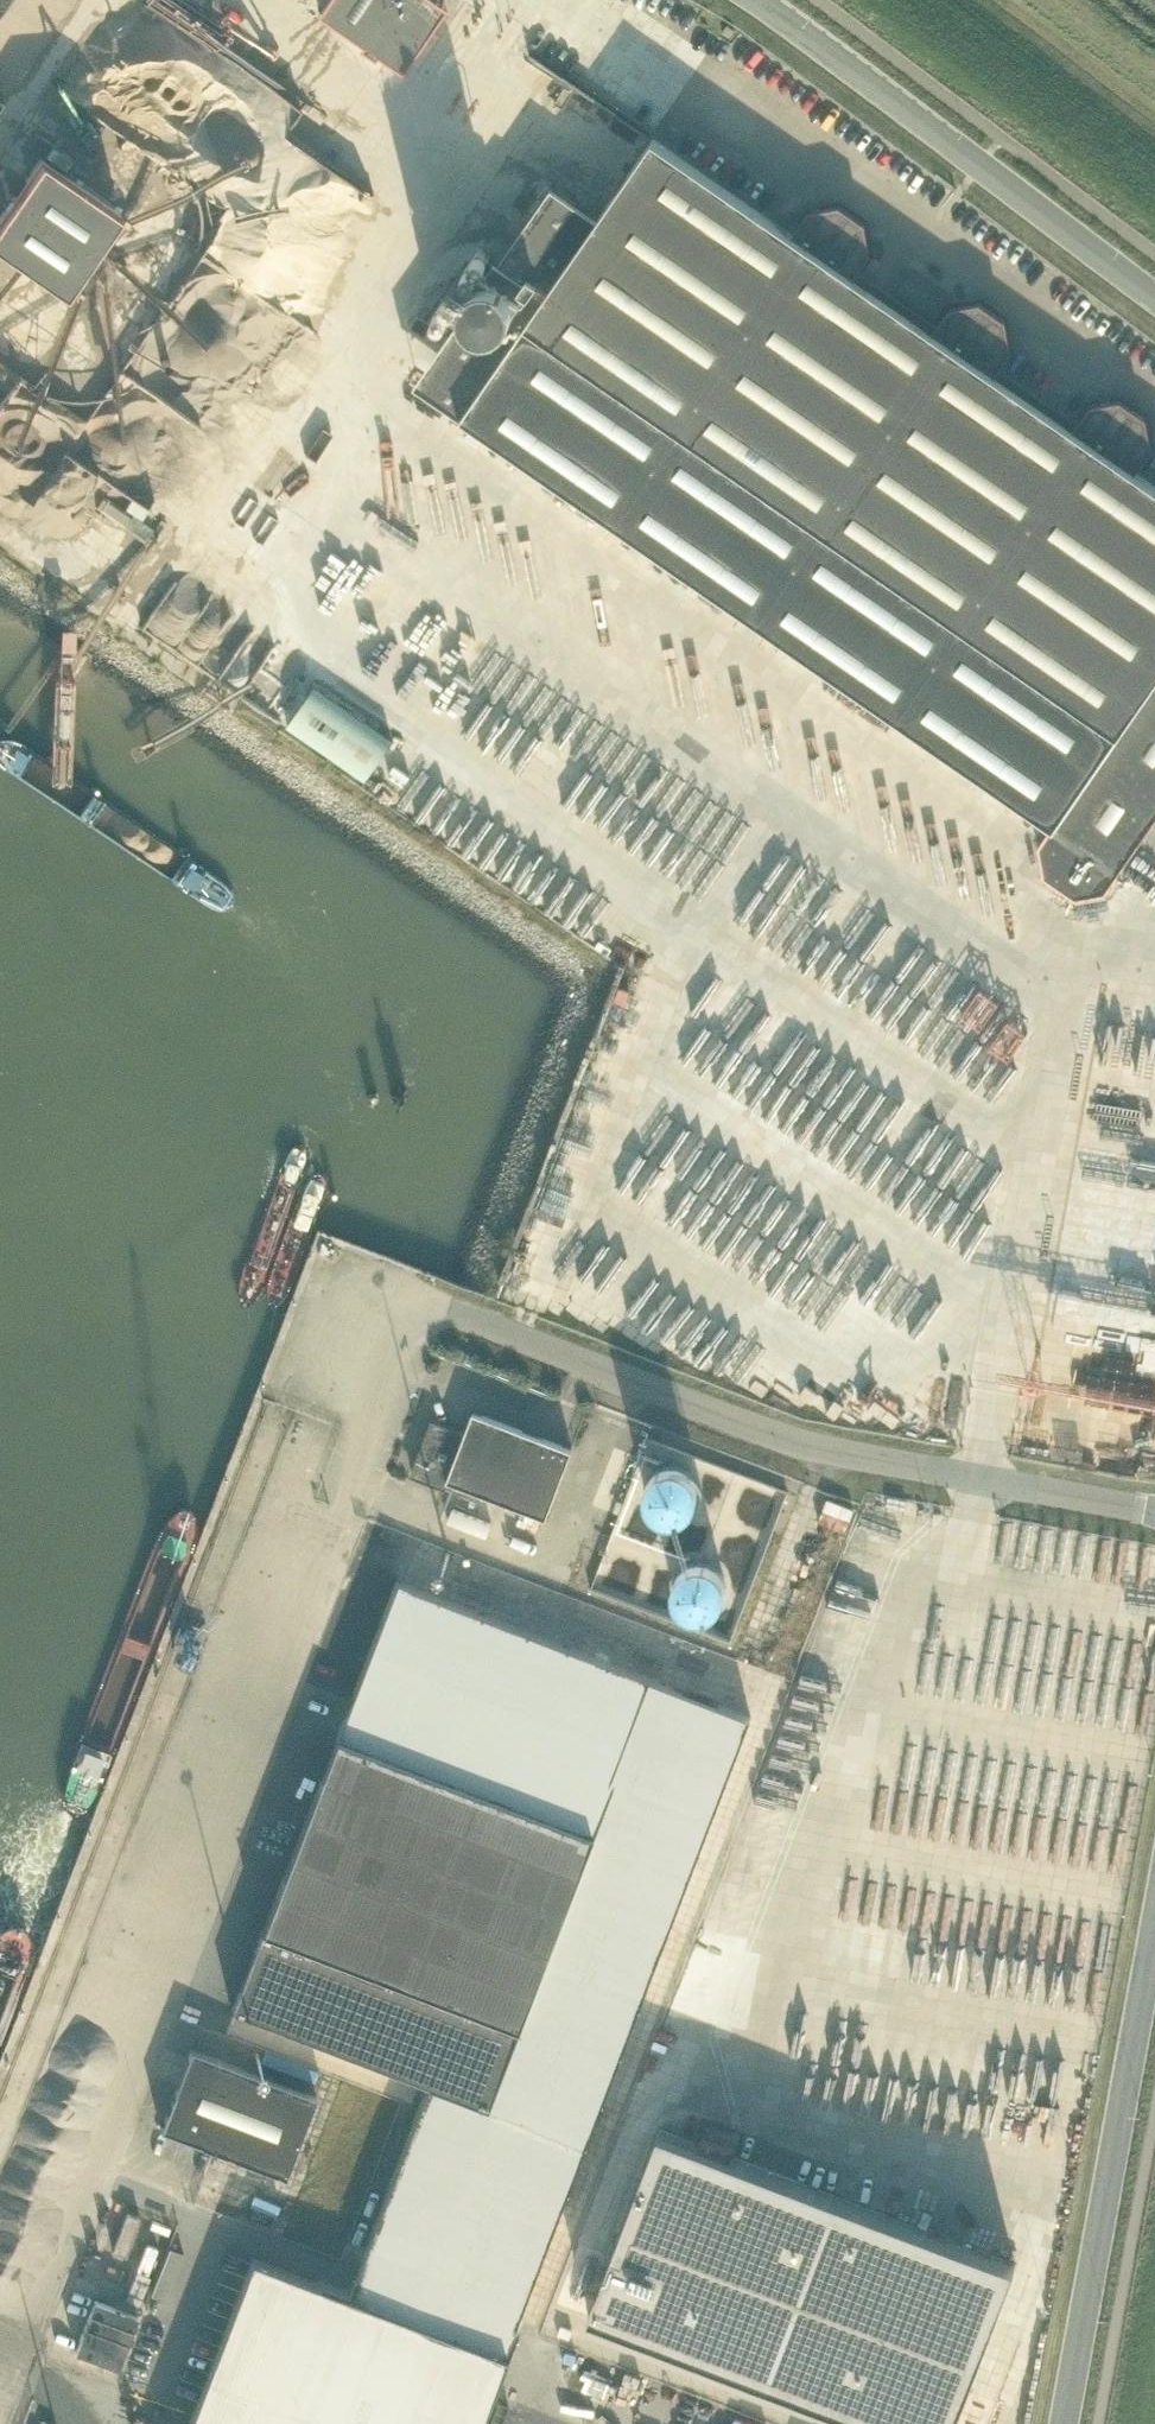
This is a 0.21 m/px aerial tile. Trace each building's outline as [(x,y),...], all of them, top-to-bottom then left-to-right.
[(441,4),(435,4),(429,0),(329,0),(319,15),(364,46),(362,49),(373,56),(375,53),(400,70),(437,16),(443,14),(443,15),(444,16),(445,17),(446,18),(447,17),(445,15),(444,13),(444,11),(443,9),(443,7),(444,5),(444,3),(445,1),(444,0),(443,0),(443,1),(442,2),(441,3),(441,4)] [(433,312),(443,320),(452,306),(493,335),(520,296),(524,299),(537,280),(548,288),(461,416),(1053,826),(1039,846),(1044,875),(1076,897),(1105,891),(1154,819),(1154,487),(1133,472),(1150,448),(1145,419),(1120,401),(1090,407),(1079,423),(998,367),(1009,350),(1004,321),(979,304),(949,309),(938,325),(857,269),(868,253),(863,223),(838,206),(809,211),(792,235),(652,138),(597,217),(551,185),(489,273),(480,267),(489,254),(478,246),(433,312)] [(0,216),(0,247),(63,291),(118,212),(40,158),(0,216)] [(95,509),(143,543),(145,540),(155,547),(163,536),(141,520),(148,510),(136,502),(128,513),(104,496),(95,509)] [(392,742),(313,689),(285,729),(364,783),(392,742)] [(449,1481),(546,1518),(572,1450),(473,1412),(465,1434),(431,1421),(410,1476),(445,1490),(449,1481)] [(650,1678),(395,1581),(261,1932),(515,2029),(516,2029),(650,1678)] [(1149,1638),(1146,1654),(1154,1655),(1154,1639),(1149,1638)] [(578,1887),(567,1920),(620,1938),(627,1916),(596,1906),(600,1894),(578,1887)] [(261,1932),(231,2010),(485,2108),(515,2029),(261,1932)] [(191,2048),(160,2129),(285,2177),(316,2096),(191,2048)] [(788,2147),(793,2134),(753,2117),(747,2131),(788,2147)] [(586,2326),(842,2423),(958,2423),(1014,2276),(656,2139),(586,2326)] [(935,2155),(936,2140),(904,2139),(903,2153),(935,2155)] [(127,2214),(112,2251),(126,2256),(140,2219),(127,2214)] [(189,2423),(480,2423),(506,2357),(252,2260),(189,2423)] [(108,2265),(105,2274),(112,2276),(115,2268),(108,2265)] [(93,2289),(74,2341),(118,2357),(137,2305),(93,2289)] [(142,2340),(137,2362),(161,2367),(166,2346),(142,2340)] [(29,2423),(76,2423),(83,2403),(41,2389),(29,2423)]
